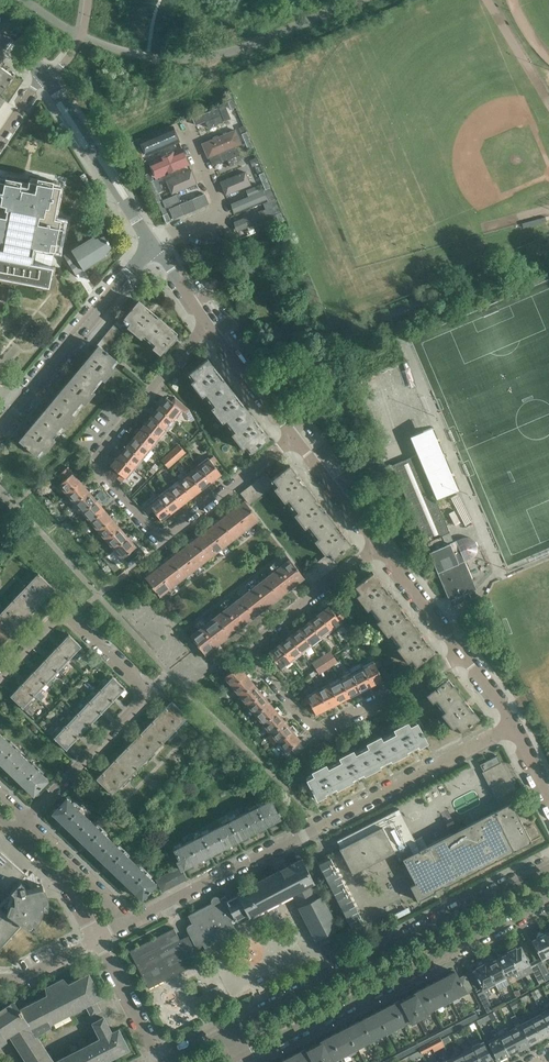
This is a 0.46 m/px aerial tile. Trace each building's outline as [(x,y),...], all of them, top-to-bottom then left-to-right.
[(13,75),(0,65),(0,93),(13,75)] [(233,98),(228,101),(231,108),(236,106),(233,98)] [(218,107),(193,117),(196,124),(205,120),(221,114),(218,107)] [(221,114),(205,120),(208,127),(223,120),(221,114)] [(138,138),(141,146),(144,154),(176,140),(170,124),(138,138)] [(200,143),(205,157),(240,143),(234,129),(228,132),(200,143)] [(246,131),(241,133),(244,141),(249,139),(246,131)] [(139,147),(136,139),(131,141),(134,149),(139,147)] [(249,139),(244,141),(248,148),(253,146),(249,139)] [(141,146),(135,149),(140,161),(146,158),(144,154),(141,146)] [(188,161),(182,147),(148,162),(152,171),(154,175),(188,161)] [(235,147),(207,158),(210,165),(238,154),(235,147)] [(238,154),(225,159),(228,166),(240,161),(238,154)] [(249,157),(252,164),(259,161),(256,154),(249,157)] [(147,159),(140,162),(146,174),(152,171),(148,162),(147,159)] [(254,163),(258,174),(263,171),(259,161),(254,163)] [(163,180),(169,194),(194,183),(189,169),(163,180)] [(220,180),(226,194),(249,184),(244,171),(220,180)] [(263,171),(258,174),(261,181),(267,179),(263,171)] [(150,173),(145,175),(148,182),(154,180),(152,176),(150,173)] [(48,285),(51,272),(50,272),(51,271),(54,272),(54,273),(56,266),(30,261),(33,246),(54,251),(54,250),(58,251),(59,244),(60,244),(60,243),(63,227),(62,227),(64,220),(60,220),(60,219),(54,218),(60,186),(59,186),(60,182),(53,181),(53,180),(37,177),(37,178),(30,177),(29,180),(28,180),(27,186),(20,184),(21,181),(21,180),(5,177),(5,178),(0,177),(0,276),(48,285)] [(267,179),(261,181),(265,189),(270,187),(267,179)] [(148,182),(153,194),(160,191),(155,180),(154,180),(148,182)] [(248,196),(231,203),(234,212),(265,199),(261,190),(258,185),(246,190),(248,196)] [(280,212),(274,198),(270,187),(265,189),(262,190),(267,201),(262,203),(268,217),(280,212)] [(167,213),(170,220),(208,204),(203,192),(165,208),(167,213)] [(159,193),(154,195),(157,203),(162,200),(159,193)] [(174,194),(162,199),(165,206),(177,201),(174,194)] [(157,203),(162,215),(167,213),(165,208),(162,200),(157,203)] [(261,211),(234,222),(238,231),(253,224),(265,219),(261,211)] [(280,212),(275,214),(279,222),(284,220),(280,212)] [(167,213),(162,215),(165,222),(170,220),(167,213)] [(545,217),(522,224),(523,228),(547,221),(545,217)] [(265,219),(253,224),(256,231),(268,226),(265,219)] [(93,235),(70,249),(72,250),(64,255),(73,270),(81,265),(83,269),(106,255),(104,253),(110,246),(103,235),(94,237),(93,235)] [(127,313),(124,318),(130,323),(127,326),(128,328),(129,327),(134,331),(151,310),(138,300),(137,302),(134,299),(125,311),(127,313)] [(151,310),(134,331),(141,337),(142,335),(148,340),(164,321),(151,310)] [(121,316),(116,322),(126,330),(128,328),(127,326),(130,323),(124,318),(123,318),(121,316)] [(164,321),(148,340),(154,345),(153,347),(160,353),(170,341),(172,343),(177,336),(176,334),(177,332),(164,321)] [(116,322),(111,328),(121,336),(126,330),(116,322)] [(111,328),(107,333),(117,341),(121,336),(111,328)] [(107,333),(102,339),(112,347),(117,341),(107,333)] [(97,344),(98,345),(108,353),(112,347),(102,339),(97,344)] [(98,345),(88,357),(109,374),(114,368),(112,367),(117,361),(108,353),(98,345)] [(88,357),(78,369),(97,385),(103,379),(104,380),(109,374),(88,357)] [(208,358),(188,374),(193,380),(191,381),(197,388),(218,372),(208,358)] [(78,369),(69,380),(90,398),(94,392),(93,390),(97,385),(78,369)] [(218,372),(197,388),(202,395),(204,394),(209,400),(228,385),(218,372)] [(69,380),(58,393),(77,409),(83,402),(84,404),(90,398),(69,380)] [(228,385),(209,400),(213,406),(211,407),(217,414),(238,398),(228,385)] [(58,393),(49,404),(69,422),(75,416),(73,414),(77,409),(58,393)] [(161,402),(158,406),(175,420),(178,416),(176,415),(181,410),(182,411),(183,410),(181,409),(185,405),(180,401),(177,405),(166,397),(165,397),(167,398),(162,403),(161,402)] [(238,398),(217,414),(222,421),(224,420),(228,426),(248,411),(238,398)] [(49,404),(39,416),(58,432),(63,426),(65,427),(69,422),(49,404)] [(153,412),(150,416),(167,430),(170,426),(168,425),(173,420),(174,421),(175,420),(158,406),(158,407),(159,408),(154,413),(153,412)] [(248,411),(228,426),(233,432),(232,434),(237,440),(258,424),(248,411)] [(39,416),(29,428),(50,445),(55,439),(53,438),(58,432),(39,416)] [(145,422),(142,426),(159,440),(162,436),(160,435),(165,429),(166,430),(167,430),(150,416),(150,417),(151,417),(146,423),(145,422)] [(258,424),(237,440),(242,447),(244,446),(249,452),(255,447),(257,450),(269,441),(267,438),(268,437),(258,424)] [(137,432),(134,436),(151,449),(154,446),(152,445),(156,440),(158,441),(159,440),(142,426),(141,427),(142,428),(138,433),(137,432)] [(50,445),(29,428),(19,440),(26,446),(28,448),(38,456),(43,449),(45,451),(50,445)] [(129,442),(126,446),(143,459),(146,456),(144,454),(149,449),(150,450),(151,449),(134,436),(135,437),(130,442),(129,442)] [(186,452),(178,443),(160,459),(168,468),(186,452)] [(122,451),(118,456),(135,469),(138,465),(137,464),(141,459),(142,460),(143,459),(126,446),(127,447),(122,452),(122,451)] [(213,455),(209,459),(213,464),(217,460),(213,455)] [(417,455),(392,465),(447,595),(449,601),(472,591),(476,589),(464,561),(470,559),(473,557),(475,555),(477,552),(477,549),(477,546),(475,542),(474,540),(472,539),(470,537),(467,537),(464,537),(462,538),(445,545),(442,535),(449,532),(422,468),(423,468),(421,463),(420,463),(417,455)] [(135,469),(118,456),(119,457),(115,462),(114,461),(110,466),(120,474),(117,478),(122,482),(125,478),(127,479),(130,475),(128,474),(133,468),(134,470),(135,469)] [(198,464),(198,465),(211,482),(210,481),(216,476),(217,478),(221,474),(213,464),(209,459),(208,457),(204,460),(205,462),(200,466),(198,464)] [(276,475),(270,479),(274,485),(276,487),(274,488),(278,494),(299,477),(289,464),(287,466),(285,463),(273,472),(276,475)] [(188,472),(201,490),(202,489),(201,488),(206,484),(207,485),(211,482),(198,465),(194,468),(195,470),(190,474),(188,472)] [(57,475),(57,476),(62,481),(72,472),(73,472),(68,466),(57,475)] [(72,472),(62,481),(58,484),(66,494),(82,479),(80,476),(77,478),(72,472)] [(178,480),(178,481),(191,498),(192,497),(191,496),(196,492),(197,493),(201,490),(188,472),(184,476),(185,478),(180,482),(178,480)] [(265,473),(260,477),(269,489),(274,485),(270,479),(265,473)] [(260,477),(255,480),(264,492),(269,489),(260,477)] [(299,477),(278,494),(284,502),(286,501),(290,506),(310,491),(304,483),(299,477)] [(82,479),(66,494),(74,503),(88,491),(83,485),(85,483),(82,479)] [(255,480),(250,484),(259,496),(264,492),(255,480)] [(169,488),(168,488),(181,505),(182,505),(181,504),(186,500),(187,501),(191,498),(178,481),(174,484),(175,485),(170,490),(169,488)] [(250,484),(245,488),(254,500),(259,496),(250,484)] [(158,496),(171,513),(172,513),(171,512),(176,507),(177,508),(181,505),(168,488),(164,491),(165,493),(160,498),(158,496)] [(245,488),(240,492),(249,504),(254,500),(245,488)] [(88,491),(74,503),(82,512),(98,498),(96,495),(93,497),(88,491)] [(310,491),(290,506),(296,513),(294,514),(299,520),(320,504),(310,491)] [(171,513),(158,496),(154,500),(155,501),(150,505),(149,504),(148,504),(149,506),(145,509),(149,514),(153,511),(161,521),(162,520),(161,519),(166,515),(167,516),(171,513)] [(98,498),(82,512),(90,521),(104,510),(99,504),(101,501),(98,498)] [(238,507),(232,511),(250,534),(254,532),(250,527),(259,520),(244,501),(237,506),(238,507)] [(320,504),(299,520),(305,528),(306,527),(311,532),(330,517),(320,504)] [(104,510),(90,521),(98,531),(114,517),(112,513),(109,516),(104,510)] [(226,515),(219,520),(234,539),(242,532),(246,537),(250,534),(232,511),(227,515),(226,515)] [(114,517),(98,531),(106,540),(119,528),(114,522),(117,520),(114,517)] [(330,517),(311,532),(316,539),(314,540),(319,547),(340,531),(330,517)] [(213,526),(207,530),(225,553),(229,550),(225,546),(234,539),(219,520),(213,525),(213,526)] [(119,528),(106,540),(113,549),(130,535),(127,532),(124,534),(119,528)] [(202,534),(195,539),(209,558),(218,551),(221,556),(225,553),(207,530),(202,534)] [(340,531),(319,547),(325,554),(326,553),(328,555),(331,559),(332,559),(338,554),(340,557),(351,548),(349,545),(351,544),(340,531)] [(130,535),(113,549),(121,558),(135,547),(135,546),(130,540),(133,538),(130,535)] [(188,545),(182,549),(200,573),(204,570),(200,565),(209,558),(195,539),(188,545)] [(135,547),(121,558),(126,564),(142,551),(137,545),(135,546),(135,547)] [(176,553),(170,558),(184,577),(193,570),(197,575),(200,573),(182,549),(177,553),(176,553)] [(328,555),(323,559),(331,569),(337,565),(332,559),(331,559),(328,555)] [(163,564),(157,568),(175,592),(179,589),(175,584),(184,577),(170,558),(163,564)] [(277,561),(273,563),(291,587),(297,583),(297,584),(304,578),(289,559),(281,566),(277,561)] [(323,559),(318,562),(326,573),(331,569),(323,559)] [(318,562),(313,566),(321,577),(326,573),(318,562)] [(273,572),(264,579),(279,597),(286,592),(286,591),(291,587),(273,563),(269,567),(273,572)] [(313,566),(308,570),(317,581),(321,577),(313,566)] [(152,572),(145,578),(159,597),(168,590),(172,595),(175,592),(157,568),(152,572)] [(308,570),(304,573),(303,574),(312,585),(317,581),(308,570)] [(356,595),(361,602),(382,585),(372,572),(353,587),(358,594),(356,595)] [(39,573),(27,586),(43,601),(55,588),(39,573)] [(252,580),(249,582),(267,606),(272,602),(272,603),(279,597),(264,579),(256,585),(252,580)] [(248,591),(240,598),(254,616),(261,611),(261,610),(267,606),(249,582),(244,586),(248,591)] [(382,585),(361,602),(367,609),(369,608),(373,613),(392,598),(382,585)] [(27,586),(13,599),(30,615),(43,601),(27,586)] [(474,595),(471,596),(472,598),(476,606),(482,603),(479,595),(475,597),(474,595)] [(227,599),(223,602),(241,626),(247,621),(247,622),(254,616),(240,598),(231,604),(227,599)] [(392,598),(373,613),(378,620),(376,621),(381,628),(402,611),(392,598)] [(13,599),(2,612),(18,627),(30,615),(13,599)] [(224,610),(214,617),(229,636),(236,630),(241,626),(223,602),(220,605),(224,610)] [(322,612),(318,614),(331,631),(335,628),(334,627),(339,622),(341,624),(340,622),(344,618),(340,614),(336,617),(328,607),(328,608),(323,612),(322,612)] [(402,611),(381,628),(387,635),(389,634),(393,639),(413,624),(402,611)] [(0,613),(0,636),(5,641),(18,627),(2,612),(0,613)] [(312,619),(308,622),(321,639),(325,636),(324,634),(329,630),(331,632),(331,631),(318,614),(318,615),(319,616),(313,620),(312,619)] [(202,618),(199,621),(217,645),(222,640),(223,641),(229,636),(214,617),(206,623),(202,618)] [(199,629),(190,636),(204,655),(212,649),(211,649),(217,645),(199,621),(195,624),(199,629)] [(302,627),(298,630),(311,647),(315,644),(314,642),(319,638),(321,639),(308,622),(309,623),(303,628),(302,627)] [(423,637),(413,624),(393,639),(398,646),(396,648),(401,654),(423,637)] [(292,635),(288,638),(301,655),(305,651),(304,650),(309,645),(311,647),(298,630),(299,631),(293,635),(292,635)] [(70,633),(57,646),(71,659),(83,646),(70,633)] [(423,637),(401,654),(407,661),(409,659),(413,666),(420,660),(422,663),(433,655),(431,652),(433,650),(423,637)] [(282,642),(278,645),(291,662),(295,659),(294,657),(299,653),(301,655),(288,638),(288,639),(283,643),(282,642)] [(273,650),(268,653),(276,663),(273,666),(276,671),(280,668),(281,670),(285,667),(284,665),(289,661),(291,663),(291,662),(278,645),(278,646),(273,651),(273,650)] [(57,646),(46,658),(59,671),(71,659),(57,646)] [(337,662),(330,651),(312,663),(319,674),(337,662)] [(46,658),(34,671),(47,683),(59,671),(46,658)] [(361,666),(361,667),(371,686),(371,685),(371,684),(377,681),(377,682),(382,680),(376,668),(381,665),(378,660),(373,662),(373,661),(367,663),(368,665),(363,668),(361,666)] [(223,676),(231,686),(248,672),(245,669),(243,671),(238,665),(223,676)] [(350,672),(360,691),(360,690),(366,687),(366,688),(371,686),(361,667),(357,669),(357,671),(351,674),(350,672)] [(34,671),(22,683),(36,696),(47,683),(34,671)] [(248,672),(231,686),(239,695),(253,683),(248,678),(251,676),(248,672)] [(339,678),(349,697),(349,696),(355,693),(355,694),(360,691),(350,672),(345,675),(346,677),(340,680),(339,678)] [(113,675),(101,688),(114,700),(126,688),(113,675)] [(328,684),(337,703),(338,703),(338,702),(344,698),(344,699),(349,697),(339,678),(334,681),(335,682),(329,686),(328,684)] [(434,700),(439,707),(458,691),(448,678),(446,680),(445,678),(437,684),(438,685),(426,694),(432,701),(434,700)] [(36,696),(22,683),(10,695),(24,708),(28,713),(33,709),(28,704),(36,696)] [(253,683),(239,695),(247,705),(264,691),(261,688),(258,690),(253,683)] [(317,689),(317,690),(326,709),(327,708),(326,707),(332,704),(333,705),(337,703),(328,684),(323,686),(324,688),(318,691),(317,689)] [(101,688),(89,700),(102,712),(114,700),(101,688)] [(306,697),(302,700),(304,705),(309,703),(314,714),(322,710),(322,711),(326,709),(317,690),(312,692),(313,694),(307,697),(306,695),(305,695),(306,697)] [(264,691),(247,705),(254,714),(269,702),(264,696),(266,694),(264,691)] [(458,691),(439,707),(443,712),(441,714),(447,721),(469,704),(458,691)] [(89,700),(77,712),(90,725),(102,712),(89,700)] [(171,702),(159,714),(176,731),(188,718),(171,702)] [(269,702),(254,714),(262,723),(279,710),(276,706),(274,708),(269,702)] [(469,704),(447,721),(451,725),(455,723),(459,729),(461,732),(466,728),(468,731),(480,722),(477,719),(479,717),(469,704)] [(279,710),(262,723),(270,733),(284,721),(279,715),(281,713),(279,710)] [(77,712),(66,724),(79,737),(90,725),(77,712)] [(159,714),(145,728),(162,744),(176,731),(159,714)] [(407,722),(401,725),(414,749),(426,742),(424,738),(415,720),(408,724),(407,722)] [(284,721),(270,733),(277,742),(294,728),(291,725),(289,727),(284,721)] [(450,725),(448,726),(454,738),(460,735),(459,733),(461,732),(459,729),(455,723),(451,725),(450,725)] [(66,724),(54,737),(67,749),(79,737),(66,724)] [(394,731),(388,734),(399,756),(414,749),(401,725),(394,729),(394,731)] [(448,726),(443,729),(449,741),(454,738),(448,726)] [(145,728),(133,740),(150,757),(162,744),(145,728)] [(294,728),(277,742),(286,752),(300,740),(295,733),(297,732),(294,728)] [(443,729),(436,732),(443,745),(449,741),(443,729)] [(436,732),(430,735),(436,748),(443,745),(436,732)] [(380,737),(374,739),(387,763),(399,756),(388,734),(381,738),(380,737)] [(430,735),(424,738),(426,742),(430,751),(436,748),(430,735)] [(0,740),(0,762),(11,773),(26,758),(17,749),(3,736),(0,740)] [(367,745),(361,749),(372,770),(387,763),(374,739),(366,743),(367,745)] [(133,740),(121,753),(138,769),(150,757),(133,740)] [(303,747),(299,741),(291,747),(296,753),(303,747)] [(352,751),(347,754),(359,777),(372,770),(361,749),(353,753),(352,751)] [(121,753),(108,766),(125,782),(138,769),(121,753)] [(340,760),(333,763),(344,785),(359,777),(347,754),(339,758),(340,760)] [(497,756),(480,764),(483,771),(501,762),(497,756)] [(26,758),(11,773),(33,794),(48,779),(26,758)] [(325,765),(319,768),(331,792),(344,785),(333,763),(326,767),(325,765)] [(125,782),(108,766),(96,778),(112,795),(125,782)] [(331,792),(319,768),(311,772),(312,774),(306,777),(311,788),(312,791),(313,791),(317,799),(331,792)] [(519,798),(514,789),(497,798),(502,807),(512,802),(519,798)] [(66,798),(52,813),(74,834),(89,819),(66,798)] [(271,800),(257,807),(266,825),(280,818),(271,800)] [(399,808),(336,840),(340,848),(339,848),(352,874),(353,873),(353,872),(393,852),(394,853),(395,852),(394,850),(408,843),(413,853),(402,858),(415,883),(409,886),(417,900),(436,891),(437,893),(444,890),(442,887),(531,841),(512,802),(460,828),(454,817),(444,822),(450,833),(427,846),(426,845),(419,848),(399,808)] [(257,807),(243,814),(252,832),(266,825),(257,807)] [(243,814),(229,821),(239,839),(252,832),(243,814)] [(89,819),(74,834),(97,856),(111,841),(89,819)] [(229,821),(215,828),(225,847),(239,839),(229,821)] [(215,828),(201,835),(210,854),(225,847),(215,828)] [(201,835),(188,842),(197,861),(210,854),(201,835)] [(111,841),(97,856),(119,877),(133,862),(111,841)] [(180,867),(181,869),(182,869),(197,861),(188,842),(174,849),(179,859),(177,861),(180,867)] [(2,898),(0,900),(0,948),(1,949),(3,943),(2,943),(8,936),(11,937),(13,932),(13,931),(21,921),(27,925),(26,926),(30,928),(33,925),(36,922),(35,921),(38,916),(39,913),(41,907),(47,908),(47,904),(47,899),(46,895),(45,891),(44,889),(42,885),(29,888),(28,881),(0,855),(0,896),(2,898)] [(365,922),(332,856),(319,863),(352,929),(365,922)] [(174,928),(129,951),(148,988),(193,965),(184,948),(193,943),(194,945),(195,946),(197,946),(199,946),(203,944),(207,952),(214,948),(215,949),(215,950),(216,950),(218,951),(219,951),(220,950),(230,945),(231,944),(231,943),(231,942),(231,941),(231,940),(239,936),(231,920),(234,918),(237,924),(250,917),(249,915),(293,893),(300,906),(299,907),(316,940),(319,938),(323,944),(337,936),(334,930),(338,928),(302,858),(250,886),(249,886),(249,887),(248,887),(237,892),(238,895),(226,901),(224,897),(225,896),(219,899),(219,897),(217,897),(216,896),(214,897),(212,898),(211,899),(211,901),(211,902),(211,903),(188,915),(192,923),(188,925),(187,926),(187,927),(186,928),(187,930),(189,935),(180,940),(174,928)] [(133,862),(119,877),(141,899),(155,884),(133,862)] [(180,867),(174,870),(180,882),(186,878),(182,869),(181,869),(180,867)] [(174,870),(168,873),(174,885),(180,882),(174,870)] [(168,873),(162,876),(168,888),(174,885),(168,873)] [(156,879),(162,891),(168,888),(162,876),(156,879)] [(540,957),(534,960),(544,980),(548,978),(548,973),(543,961),(543,960),(541,958),(548,954),(548,945),(543,934),(542,934),(541,933),(536,936),(536,937),(531,940),(540,957)] [(508,950),(507,951),(521,978),(533,971),(539,983),(544,980),(534,960),(530,963),(528,963),(519,946),(515,948),(514,947),(513,947),(512,947),(508,949),(508,950)] [(496,958),(505,977),(512,973),(516,980),(521,978),(507,951),(506,951),(507,952),(503,955),(501,954),(497,956),(496,958)] [(488,962),(484,964),(494,983),(505,977),(496,958),(495,958),(493,958),(489,960),(488,962)] [(476,968),(471,970),(480,987),(475,991),(488,1012),(494,1009),(486,995),(491,994),(487,986),(494,983),(484,964),(481,963),(477,965),(476,968)] [(6,1038),(5,1037),(9,1034),(28,1061),(53,1061),(36,1035),(50,1025),(50,1024),(86,1005),(91,1014),(99,1010),(94,1001),(101,997),(88,972),(68,983),(62,978),(45,987),(46,994),(33,1001),(18,1009),(11,998),(0,1006),(0,1042),(6,1038)] [(450,974),(439,980),(449,1000),(464,992),(458,979),(454,972),(450,974)] [(464,976),(458,979),(464,992),(466,991),(466,990),(470,988),(464,976)] [(439,980),(423,988),(433,1008),(449,1000),(439,980)] [(218,985),(207,991),(210,996),(220,991),(218,985)] [(415,993),(408,997),(419,1018),(427,1013),(427,1011),(433,1008),(423,988),(416,991),(414,992),(415,993)] [(538,989),(530,992),(534,1000),(542,996),(538,989)] [(527,994),(520,998),(522,1003),(530,999),(527,994)] [(400,999),(392,1003),(402,1024),(408,1021),(409,1022),(410,1021),(410,1022),(419,1018),(408,997),(401,1000),(400,999)] [(392,1003),(376,1011),(387,1032),(402,1024),(392,1003)] [(376,1011),(360,1019),(371,1040),(387,1032),(376,1011)] [(530,1019),(540,1037),(542,1038),(546,1036),(546,1034),(548,1032),(548,1029),(541,1013),(530,1019)] [(516,1026),(509,1030),(518,1048),(519,1048),(521,1049),(524,1047),(525,1045),(529,1043),(519,1024),(516,1018),(514,1014),(511,1016),(513,1020),(516,1026)] [(487,1015),(477,1020),(479,1025),(489,1019),(487,1015)] [(127,1048),(118,1029),(111,1033),(103,1017),(93,1022),(101,1038),(54,1061),(101,1061),(127,1048)] [(360,1019),(345,1028),(356,1048),(371,1040),(360,1019)] [(530,1019),(519,1024),(529,1043),(530,1042),(532,1043),(535,1042),(535,1040),(540,1037),(530,1019)] [(503,1028),(496,1032),(498,1036),(507,1054),(508,1054),(510,1054),(513,1053),(514,1051),(518,1048),(509,1030),(507,1026),(503,1028)] [(345,1028),(329,1036),(340,1056),(356,1048),(345,1028)] [(494,1038),(489,1041),(497,1059),(499,1058),(501,1059),(504,1057),(505,1055),(507,1054),(498,1036),(496,1032),(495,1029),(491,1031),(494,1038)] [(314,1045),(323,1061),(333,1061),(334,1061),(333,1060),(340,1056),(329,1036),(321,1040),(321,1041),(314,1045)] [(440,1037),(430,1042),(433,1048),(434,1051),(444,1045),(440,1037)] [(472,1046),(481,1061),(489,1061),(489,1060),(493,1059),(484,1041),(484,1042),(483,1040),(472,1046)] [(433,1048),(430,1042),(420,1047),(423,1053),(433,1048)] [(298,1052),(303,1061),(323,1061),(314,1045),(307,1049),(307,1047),(298,1052)] [(461,1051),(467,1061),(481,1061),(472,1046),(461,1051)] [(420,1050),(409,1056),(412,1061),(423,1056),(420,1050)] [(450,1057),(453,1061),(467,1061),(461,1051),(450,1057)] [(282,1060),(284,1061),(303,1061),(298,1052),(282,1060)]
